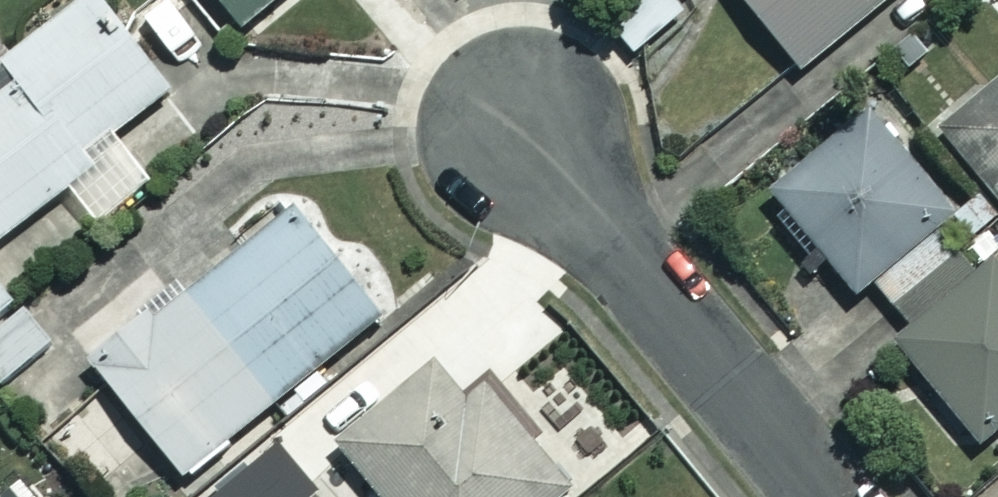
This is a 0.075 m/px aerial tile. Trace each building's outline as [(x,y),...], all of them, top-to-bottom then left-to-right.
[(122,147),(111,132),(166,92),(98,0),(73,0),(0,53),(0,71),(6,79),(0,83),(0,236),(122,147)] [(241,30),(275,0),(215,0),(241,30)] [(674,0),(639,0),(606,30),(632,59),(684,12),(674,0)] [(801,73),(890,0),(741,0),(801,73)] [(933,126),(997,204),(997,72),(933,126)] [(889,304),(971,239),(866,108),(763,191),(848,298),(871,280),(889,304)] [(185,294),(273,400),(376,313),(288,207),(185,294)] [(889,304),(908,327),(890,341),(974,445),(997,426),(997,273),(971,239),(889,304)] [(273,400),(185,294),(178,285),(87,362),(182,476),(273,400)] [(0,289),(0,315),(13,305),(0,289)] [(23,306),(0,326),(0,388),(53,341),(23,306)] [(431,366),(330,449),(369,496),(564,496),(578,486),(488,376),(459,400),(431,366)] [(318,495),(270,433),(189,496),(315,496),(318,495)]
